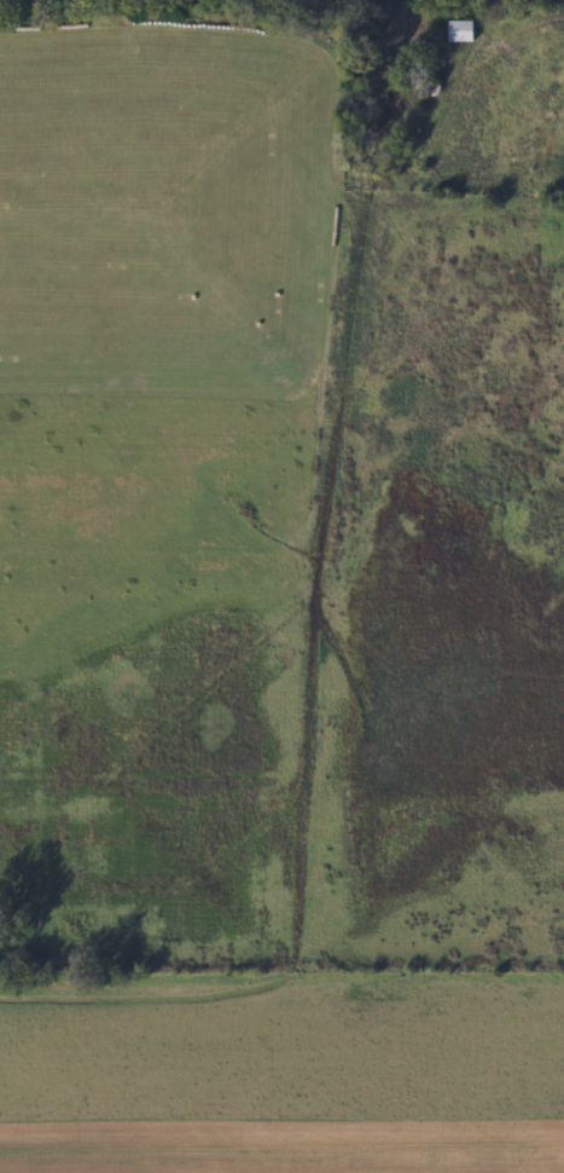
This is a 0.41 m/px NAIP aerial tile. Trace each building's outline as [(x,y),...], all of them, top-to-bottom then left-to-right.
[(472,22),(446,22),(446,44),(472,44),(472,22)]
